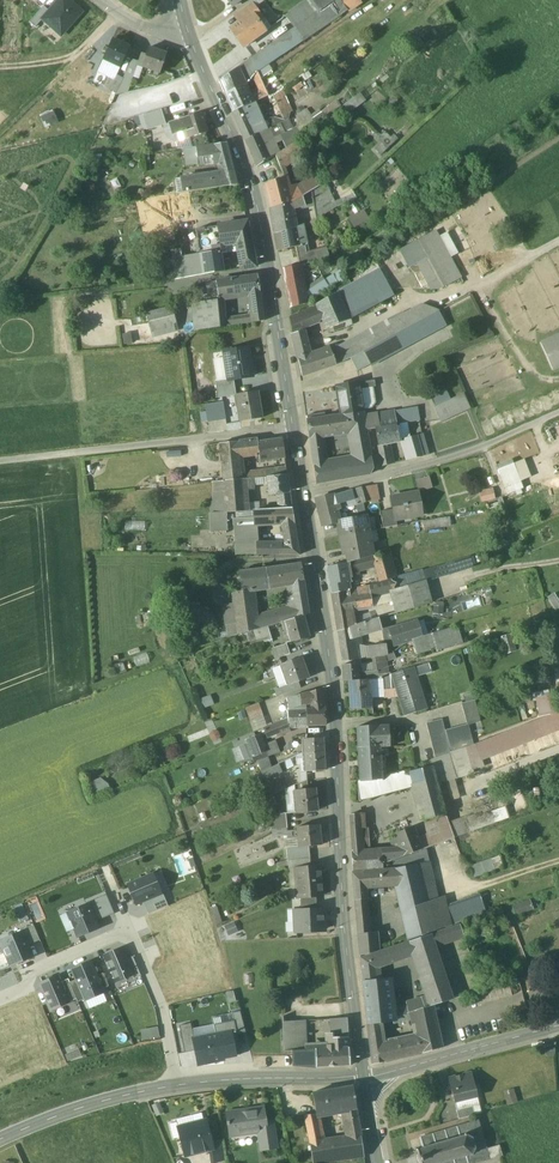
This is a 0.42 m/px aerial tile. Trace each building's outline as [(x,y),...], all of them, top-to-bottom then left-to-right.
[(68,0),(59,0),(49,11),(42,19),(57,33),(65,25),(68,27),(82,12),(68,0)] [(251,59),(257,72),(347,11),(340,0),(335,0),(317,12),(294,29),(251,59)] [(309,1),(317,12),(335,0),(310,0),(309,1)] [(309,1),(286,17),(294,29),(317,12),(309,1)] [(252,2),(240,10),(245,18),(252,14),(258,10),(252,2)] [(29,22),(35,27),(42,19),(49,11),(44,6),(29,22)] [(240,10),(233,16),(238,23),(245,18),(240,10)] [(238,23),(231,28),(245,47),(264,33),(258,24),(260,23),(259,21),(258,22),(252,14),(245,18),(238,23)] [(129,47),(112,40),(103,59),(120,67),(129,47)] [(166,55),(148,49),(146,55),(141,53),(138,61),(136,66),(137,66),(160,74),(166,55)] [(117,92),(116,95),(128,92),(137,66),(136,66),(138,61),(132,59),(123,78),(117,92)] [(251,59),(219,82),(224,94),(250,82),(257,72),(251,59)] [(114,80),(98,72),(93,82),(104,87),(109,89),(114,80)] [(123,78),(116,75),(114,80),(109,89),(117,92),(123,78)] [(109,89),(104,87),(99,98),(111,104),(116,95),(117,92),(109,89)] [(248,88),(226,97),(232,112),(254,102),(250,94),(248,88)] [(265,88),(250,94),(254,102),(255,102),(268,96),(265,88)] [(292,111),(283,90),(274,96),(267,99),(275,118),(278,124),(285,121),(282,115),(292,111)] [(362,92),(345,104),(351,112),(367,100),(362,92)] [(254,102),(232,112),(245,140),(256,135),(249,119),(260,114),(255,102),(254,102)] [(161,110),(144,115),(148,129),(165,124),(161,110)] [(50,113),(40,118),(44,128),(54,123),(50,113)] [(202,113),(169,123),(171,127),(184,123),(192,147),(196,147),(208,145),(205,132),(208,132),(202,113)] [(275,118),(260,125),(263,131),(276,125),(278,124),(275,118)] [(278,124),(276,125),(280,134),(289,130),(285,121),(278,124)] [(387,133),(382,136),(387,147),(400,142),(397,134),(389,137),(387,133)] [(269,159),(258,134),(256,135),(245,140),(257,167),(269,159)] [(297,141),(275,155),(279,168),(303,152),(297,141)] [(226,143),(223,144),(223,143),(216,144),(218,157),(219,162),(222,171),(222,172),(233,171),(226,143)] [(208,145),(196,147),(197,153),(198,158),(211,156),(213,163),(219,162),(218,157),(216,144),(208,145)] [(192,147),(183,149),(184,155),(197,153),(196,147),(192,147)] [(222,171),(209,173),(210,179),(212,179),(212,181),(224,179),(224,180),(235,178),(233,171),(222,172),(222,171)] [(224,179),(212,181),(212,179),(210,179),(209,173),(183,178),(185,190),(186,190),(186,192),(237,185),(235,178),(224,180),(224,179)] [(316,177),(296,189),(297,191),(300,198),(301,197),(311,192),(320,186),(319,184),(316,177)] [(283,178),(264,185),(270,208),(292,203),(300,198),(297,191),(288,196),(283,178)] [(325,182),(320,186),(311,192),(313,204),(316,220),(319,219),(331,211),(336,209),(325,182)] [(181,195),(148,200),(153,234),(169,232),(166,208),(183,207),(181,195)] [(300,198),(292,203),(293,208),(304,206),(301,197),(300,198)] [(292,203),(270,208),(275,233),(297,228),(293,208),(292,203)] [(365,208),(349,218),(355,228),(371,219),(365,208)] [(247,222),(219,226),(221,244),(240,241),(243,259),(254,257),(247,222)] [(297,228),(275,233),(278,251),(296,246),(307,243),(302,225),(297,228)] [(219,226),(195,230),(199,256),(218,253),(223,252),(221,244),(219,226)] [(195,230),(177,233),(179,251),(172,252),(176,279),(202,275),(199,256),(195,230)] [(437,232),(402,250),(411,266),(418,262),(431,288),(442,286),(460,277),(437,232)] [(307,243),(296,246),(298,255),(309,252),(307,243)] [(327,248),(316,251),(318,260),(329,257),(327,248)] [(309,252),(298,255),(300,265),(318,260),(316,251),(309,252)] [(218,253),(199,256),(202,275),(221,272),(220,263),(218,253)] [(243,259),(220,263),(221,272),(256,266),(254,257),(243,259)] [(375,266),(360,276),(363,281),(380,271),(375,266)] [(303,267),(282,271),(286,290),(285,291),(286,294),(287,293),(290,308),(310,301),(308,292),(305,276),(303,267)] [(380,271),(339,294),(349,319),(351,322),(394,297),(380,271)] [(340,272),(308,292),(310,301),(339,283),(346,279),(340,272)] [(257,275),(231,279),(234,295),(249,293),(260,291),(257,275)] [(231,279),(216,281),(216,286),(217,292),(215,292),(216,298),(234,295),(231,279)] [(260,291),(249,293),(253,315),(254,322),(264,321),(260,291)] [(338,293),(316,304),(317,305),(323,319),(328,326),(337,323),(349,319),(339,294),(338,293)] [(220,300),(194,304),(197,330),(223,327),(222,319),(220,300)] [(317,305),(289,318),(292,332),(301,328),(323,319),(317,305)] [(384,341),(438,312),(426,305),(351,345),(354,356),(364,351),(384,341)] [(172,306),(146,313),(152,338),(179,331),(172,306)] [(438,312),(384,341),(390,352),(391,353),(444,324),(445,326),(446,325),(438,312)] [(253,315),(222,319),(223,327),(254,322),(253,315)] [(308,356),(301,328),(292,332),(298,359),(308,356)] [(540,343),(552,371),(558,368),(558,334),(540,343)] [(384,341),(364,351),(371,365),(371,366),(372,365),(371,364),(391,353),(390,352),(384,341)] [(351,345),(331,351),(336,363),(351,358),(354,356),(351,345)] [(247,347),(224,351),(228,379),(229,380),(234,379),(252,376),(247,347)] [(308,356),(298,359),(303,376),(336,363),(331,351),(330,349),(308,356)] [(364,351),(354,356),(351,358),(357,371),(371,365),(364,351)] [(228,379),(215,381),(218,398),(236,395),(234,379),(229,380),(228,379)] [(375,380),(359,382),(363,409),(371,408),(375,403),(372,387),(376,387),(375,380)] [(359,382),(336,386),(341,415),(348,414),(362,412),(363,412),(363,409),(359,382)] [(446,390),(431,397),(435,406),(450,400),(446,390)] [(258,391),(236,395),(240,422),(262,418),(258,391)] [(450,400),(435,406),(441,420),(442,420),(469,408),(463,394),(450,400)] [(206,406),(208,422),(225,419),(223,403),(206,406)] [(417,408),(393,412),(395,423),(396,422),(397,424),(419,420),(417,408)] [(362,412),(348,414),(351,430),(357,459),(371,456),(362,412)] [(393,412),(376,415),(373,416),(375,426),(395,423),(393,412)] [(308,420),(307,420),(310,437),(321,435),(351,430),(348,414),(341,415),(325,418),(308,420)] [(375,426),(379,446),(387,444),(399,442),(397,424),(396,422),(395,423),(375,426)] [(423,434),(416,436),(422,456),(429,455),(423,434)] [(321,435),(310,437),(314,466),(325,464),(321,435)] [(416,436),(405,438),(411,459),(422,456),(416,436)] [(257,444),(256,445),(258,454),(259,462),(285,458),(282,439),(257,444)] [(257,440),(237,442),(239,456),(258,454),(256,445),(257,444),(257,440)] [(237,442),(219,444),(223,481),(243,479),(239,456),(237,442)] [(387,444),(379,446),(382,466),(391,464),(387,444)] [(357,459),(352,460),(354,477),(361,476),(371,474),(373,469),(372,456),(357,459)] [(533,476),(524,456),(496,468),(505,488),(519,482),(533,476)] [(325,464),(314,466),(316,484),(354,477),(352,460),(325,464)] [(286,467),(276,468),(277,476),(287,475),(286,467)] [(277,476),(266,477),(269,496),(277,495),(290,493),(287,475),(277,476)] [(428,477),(417,480),(420,492),(431,488),(428,477)] [(243,479),(223,481),(224,493),(243,491),(253,490),(252,479),(243,479)] [(223,481),(213,482),(214,494),(224,493),(223,481)] [(519,482),(505,488),(508,494),(522,489),(519,482)] [(378,485),(361,488),(366,502),(380,500),(378,485)] [(361,487),(352,490),(355,500),(356,505),(363,503),(366,503),(366,502),(361,488),(361,487)] [(334,495),(316,499),(323,526),(338,523),(338,522),(339,522),(337,511),(341,509),(339,504),(355,500),(352,490),(334,496),(334,495)] [(243,491),(224,493),(225,502),(226,513),(245,511),(244,503),(243,491)] [(224,493),(214,494),(215,503),(225,502),(224,493)] [(290,493),(277,495),(279,508),(292,508),(290,493)] [(418,493),(392,497),(394,509),(395,519),(396,518),(421,514),(421,513),(418,513),(415,494),(418,494),(418,493)] [(215,503),(210,504),(211,514),(215,514),(226,513),(225,502),(215,503)] [(279,508),(252,510),(255,524),(255,525),(256,525),(282,523),(294,523),(292,508),(279,508)] [(394,509),(381,512),(384,528),(397,526),(396,518),(395,519),(394,509)] [(226,513),(215,514),(216,522),(227,521),(226,513)] [(339,522),(338,522),(338,523),(340,536),(367,531),(369,531),(366,517),(339,522)] [(299,554),(294,523),(282,523),(285,544),(279,545),(279,546),(258,546),(259,555),(299,554)] [(255,524),(234,526),(235,538),(257,537),(256,525),(255,525),(255,524)] [(367,531),(340,536),(345,556),(373,550),(372,543),(369,541),(367,531)] [(257,537),(235,538),(236,554),(259,555),(258,546),(257,537)] [(373,550),(345,556),(346,563),(347,563),(374,556),(373,550)] [(389,552),(374,556),(377,564),(382,580),(396,576),(389,552)] [(374,556),(347,563),(348,573),(377,564),(374,556)] [(346,563),(328,567),(332,592),(346,590),(345,582),(349,581),(348,573),(347,563),(346,563)] [(446,563),(421,571),(424,581),(425,581),(449,574),(446,563)] [(301,564),(266,569),(268,586),(292,582),(294,593),(305,590),(301,564)] [(266,569),(242,572),(242,573),(245,591),(254,590),(254,588),(268,586),(266,569)] [(421,571),(408,575),(411,585),(424,581),(421,571)] [(242,573),(232,574),(235,593),(245,591),(242,573)] [(408,575),(392,579),(395,590),(411,585),(408,575)] [(392,579),(357,588),(357,589),(332,594),(332,595),(353,591),(356,608),(372,606),(372,597),(390,591),(395,590),(392,579)] [(395,590),(390,591),(396,613),(417,607),(432,602),(425,581),(424,581),(395,590)] [(235,593),(231,593),(236,626),(237,635),(255,630),(259,628),(258,617),(254,590),(245,591),(235,593)] [(294,593),(285,595),(288,608),(291,619),(304,615),(309,614),(305,590),(294,593)] [(353,591),(332,595),(335,612),(350,609),(352,609),(356,608),(353,591)] [(556,609),(558,607),(558,597),(556,592),(548,597),(556,609)] [(288,608),(258,617),(259,628),(267,626),(285,621),(291,619),(288,608)] [(350,609),(335,612),(336,621),(348,620),(354,619),(353,613),(351,613),(350,609)] [(291,619),(285,621),(290,642),(310,637),(304,615),(291,619)] [(379,617),(349,625),(350,629),(357,628),(358,630),(380,623),(379,617)] [(348,620),(336,621),(338,631),(350,629),(349,625),(348,620)] [(417,621),(390,630),(394,645),(411,640),(422,637),(417,621)] [(422,637),(411,640),(416,655),(435,649),(436,652),(464,644),(459,625),(422,637)] [(259,628),(255,630),(259,644),(272,640),(267,626),(259,628)] [(357,628),(350,629),(338,631),(337,631),(342,662),(358,660),(356,646),(360,645),(358,630),(357,628)] [(518,650),(513,633),(495,638),(500,655),(518,650)] [(287,644),(272,648),(275,659),(290,654),(287,644)] [(386,644),(368,647),(370,657),(387,655),(386,644)] [(385,656),(375,657),(377,671),(378,675),(382,674),(388,673),(385,656)] [(301,658),(282,665),(289,685),(299,682),(308,678),(301,658)] [(429,662),(420,665),(422,672),(431,670),(429,662)] [(358,663),(342,665),(343,681),(349,681),(359,680),(359,673),(358,663)] [(282,665),(273,668),(280,688),(289,685),(282,665)] [(420,665),(413,667),(415,675),(422,672),(420,665)] [(413,667),(393,674),(406,715),(426,709),(415,675),(413,667)] [(377,671),(359,673),(359,680),(370,679),(378,678),(378,675),(377,671)] [(391,672),(388,673),(382,674),(383,678),(383,690),(391,690),(391,672)] [(383,678),(370,679),(371,698),(384,697),(383,690),(383,678)] [(359,680),(349,681),(351,710),(372,709),(371,698),(370,679),(359,680)] [(280,688),(274,690),(277,696),(301,688),(299,682),(289,685),(280,688)] [(320,689),(299,695),(301,703),(313,702),(314,709),(325,709),(322,688),(320,689)] [(212,694),(202,698),(205,707),(215,703),(212,694)] [(299,695),(284,699),(287,711),(288,711),(288,710),(303,709),(301,703),(299,695)] [(475,700),(463,704),(467,718),(469,717),(471,724),(481,721),(475,700)] [(268,708),(253,714),(258,727),(272,721),(268,708)] [(303,709),(288,710),(288,711),(288,718),(289,726),(307,726),(307,709),(303,709)] [(314,709),(307,709),(307,726),(326,725),(325,709),(314,709)] [(483,762),(558,732),(558,711),(477,744),(483,762)] [(288,718),(264,728),(268,738),(290,730),(289,726),(288,718)] [(451,752),(442,719),(427,723),(436,758),(451,752)] [(389,724),(356,727),(358,748),(380,747),(380,748),(391,747),(389,724)] [(468,725),(446,730),(450,745),(472,739),(468,725)] [(215,726),(207,729),(214,745),(222,742),(215,726)] [(260,735),(246,740),(253,757),(266,752),(260,735)] [(323,738),(305,739),(305,753),(324,752),(323,745),(325,744),(325,739),(323,739),(323,738)] [(483,762),(477,744),(456,751),(463,776),(473,773),(472,771),(485,768),(483,762)] [(380,747),(358,748),(360,780),(383,779),(380,748),(380,747)] [(436,758),(430,760),(432,765),(437,783),(463,776),(456,751),(451,752),(436,758)] [(324,752),(305,753),(306,771),(325,770),(324,752)] [(302,753),(297,756),(297,765),(301,764),(301,771),(306,771),(305,753),(302,753)] [(277,765),(263,772),(266,779),(280,772),(277,765)] [(432,765),(411,772),(424,820),(445,814),(437,783),(432,765)] [(93,781),(96,792),(110,788),(107,776),(93,781)] [(307,780),(294,786),(295,791),(308,789),(307,780)] [(286,789),(283,781),(269,786),(273,795),(286,789)] [(269,786),(259,791),(263,799),(273,795),(269,786)] [(286,789),(288,813),(297,812),(295,791),(294,786),(286,789)] [(308,789),(295,791),(297,812),(318,810),(315,789),(308,789)] [(426,834),(416,837),(421,850),(508,818),(505,807),(476,817),(475,815),(466,819),(465,817),(449,823),(445,814),(424,820),(426,834)] [(286,813),(271,815),(273,837),(288,835),(288,831),(286,813)] [(360,814),(350,814),(353,853),(363,852),(360,814)] [(320,824),(298,827),(298,830),(299,837),(300,847),(311,846),(322,845),(320,824)] [(413,828),(396,835),(398,840),(394,841),(393,843),(395,849),(381,850),(381,851),(382,851),(383,864),(421,850),(416,837),(413,828)] [(298,830),(288,831),(288,835),(289,838),(299,837),(298,830)] [(300,847),(288,848),(288,860),(311,858),(311,846),(300,847)] [(381,851),(364,852),(363,852),(353,853),(352,853),(353,870),(384,868),(383,864),(382,851),(381,851)] [(311,858),(288,860),(289,869),(297,869),(297,868),(312,867),(311,858)] [(470,867),(474,878),(496,870),(491,859),(470,867)] [(428,862),(417,865),(422,884),(427,902),(437,899),(428,862)] [(416,863),(392,868),(395,883),(398,892),(422,884),(417,865),(416,863)] [(312,867),(297,868),(297,869),(299,897),(303,897),(317,896),(324,895),(321,866),(312,867)] [(392,868),(382,869),(383,885),(395,883),(392,868)] [(382,869),(353,872),(355,888),(367,887),(383,885),(382,869)] [(129,885),(137,904),(143,901),(161,894),(152,875),(129,885)] [(422,884),(398,892),(401,904),(402,911),(418,906),(427,902),(422,884)] [(367,887),(355,888),(358,924),(370,922),(369,916),(367,887)] [(143,901),(149,914),(169,906),(163,893),(161,894),(143,901)] [(88,902),(88,904),(96,922),(115,914),(107,895),(88,902)] [(427,902),(418,906),(427,933),(428,934),(429,934),(460,923),(487,913),(481,895),(447,907),(445,896),(437,899),(427,902)] [(317,896),(303,897),(303,910),(317,910),(317,896)] [(530,901),(513,908),(515,915),(533,908),(530,901)] [(75,929),(79,937),(99,928),(96,922),(88,904),(68,912),(72,921),(71,921),(74,929),(75,929)] [(401,904),(369,916),(370,922),(376,920),(402,911),(401,904)] [(418,906),(402,911),(410,931),(412,938),(427,933),(418,906)] [(303,910),(296,911),(297,931),(326,930),(325,910),(317,910),(303,910)] [(370,922),(358,924),(361,956),(379,949),(376,920),(370,922)] [(460,923),(429,934),(451,1000),(467,995),(451,943),(465,938),(460,923)] [(21,930),(22,932),(27,946),(40,940),(34,925),(21,930)] [(410,931),(402,934),(404,941),(412,938),(410,931)] [(0,941),(0,942),(4,952),(5,951),(11,966),(32,957),(27,946),(22,932),(0,941)] [(428,934),(409,941),(414,956),(427,997),(431,1006),(432,1006),(451,1000),(429,934),(428,934)] [(409,941),(360,958),(362,981),(378,980),(376,968),(414,956),(409,941)] [(116,982),(133,975),(127,959),(122,948),(105,955),(116,982)] [(134,956),(127,959),(133,975),(135,979),(142,976),(134,956)] [(97,976),(91,962),(72,970),(77,980),(85,999),(85,1001),(104,992),(103,990),(97,976)] [(103,974),(97,976),(103,990),(109,987),(103,974)] [(40,983),(52,1010),(69,1002),(60,982),(58,976),(40,983)] [(60,982),(69,1002),(77,999),(70,983),(68,979),(60,982)] [(378,980),(362,981),(366,1025),(367,1025),(382,1023),(393,1022),(392,1014),(389,979),(378,980)] [(77,980),(70,983),(77,999),(78,1002),(85,999),(77,980)] [(501,984),(495,986),(498,999),(504,997),(501,984)] [(495,986),(474,993),(478,1006),(498,999),(495,986)] [(427,997),(405,1003),(406,1005),(408,1011),(408,1013),(412,1012),(431,1006),(427,997)] [(406,1005),(396,1007),(397,1013),(408,1011),(406,1005)] [(431,1006),(412,1012),(413,1016),(417,1036),(418,1036),(422,1054),(441,1048),(441,1049),(442,1048),(432,1006),(431,1006)] [(397,1013),(392,1014),(393,1022),(413,1016),(412,1012),(408,1013),(408,1011),(397,1013)] [(235,1022),(237,1034),(246,1032),(241,1013),(233,1015),(235,1022)] [(347,1018),(333,1020),(334,1033),(335,1038),(348,1037),(347,1018)] [(304,1021),(283,1022),(284,1052),(293,1052),(305,1051),(304,1021)] [(235,1022),(215,1026),(216,1035),(232,1032),(236,1055),(241,1054),(237,1034),(235,1022)] [(382,1023),(367,1025),(370,1046),(385,1043),(382,1023)] [(181,1027),(186,1053),(197,1051),(194,1039),(192,1025),(181,1027)] [(140,1031),(142,1040),(159,1037),(157,1028),(140,1031)] [(216,1035),(194,1039),(197,1051),(199,1063),(236,1056),(236,1055),(232,1032),(216,1035)] [(333,1044),(328,1045),(328,1048),(315,1049),(316,1067),(351,1066),(348,1037),(335,1038),(334,1033),(333,1034),(333,1044)] [(385,1043),(370,1046),(372,1064),(385,1062),(387,1062),(403,1058),(404,1058),(421,1054),(422,1054),(418,1036),(417,1036),(385,1043)] [(555,1047),(545,1050),(546,1055),(556,1053),(555,1047)] [(315,1049),(305,1051),(293,1052),(293,1065),(316,1067),(315,1049)] [(471,1072),(448,1078),(454,1101),(477,1096),(471,1072)] [(353,1086),(313,1093),(316,1110),(317,1114),(345,1109),(356,1107),(353,1086)] [(513,1089),(503,1092),(507,1106),(518,1102),(513,1089)] [(473,1106),(457,1110),(459,1119),(475,1115),(473,1106)] [(356,1107),(345,1109),(350,1138),(361,1136),(356,1107)] [(265,1109),(252,1110),(252,1109),(227,1113),(229,1129),(230,1128),(231,1136),(259,1132),(262,1150),(278,1147),(274,1121),(267,1122),(265,1109)] [(312,1109),(304,1111),(310,1144),(322,1142),(317,1114),(316,1110),(312,1109)] [(206,1120),(179,1128),(181,1137),(186,1156),(210,1150),(213,1149),(211,1141),(206,1120)] [(419,1138),(421,1146),(422,1146),(424,1146),(424,1147),(435,1144),(434,1143),(436,1142),(436,1144),(447,1141),(447,1139),(448,1139),(448,1140),(459,1137),(459,1135),(460,1135),(461,1137),(465,1135),(465,1133),(467,1134),(467,1135),(471,1137),(472,1136),(473,1137),(472,1139),(475,1148),(476,1148),(476,1149),(474,1149),(472,1153),(473,1154),(454,1159),(455,1161),(453,1161),(453,1160),(442,1162),(477,1162),(490,1159),(487,1149),(478,1120),(419,1138)] [(177,1122),(170,1124),(174,1139),(181,1137),(179,1128),(177,1122)] [(448,1140),(448,1139),(447,1139),(447,1141),(436,1144),(436,1142),(434,1143),(435,1144),(424,1147),(424,1146),(422,1146),(423,1148),(418,1149),(416,1148),(415,1149),(417,1151),(418,1155),(417,1155),(419,1162),(442,1162),(453,1160),(453,1161),(455,1161),(454,1159),(473,1154),(472,1153),(474,1149),(476,1149),(476,1148),(475,1148),(472,1139),(473,1137),(472,1136),(471,1137),(467,1135),(467,1134),(465,1133),(465,1135),(461,1137),(460,1135),(459,1135),(459,1137),(448,1140)] [(310,1144),(314,1162),(326,1162),(365,1157),(361,1136),(350,1138),(322,1142),(310,1144)] [(222,1139),(211,1141),(213,1149),(210,1150),(212,1162),(217,1162),(226,1160),(222,1139)] [(499,1145),(487,1149),(490,1159),(502,1155),(499,1145)]
